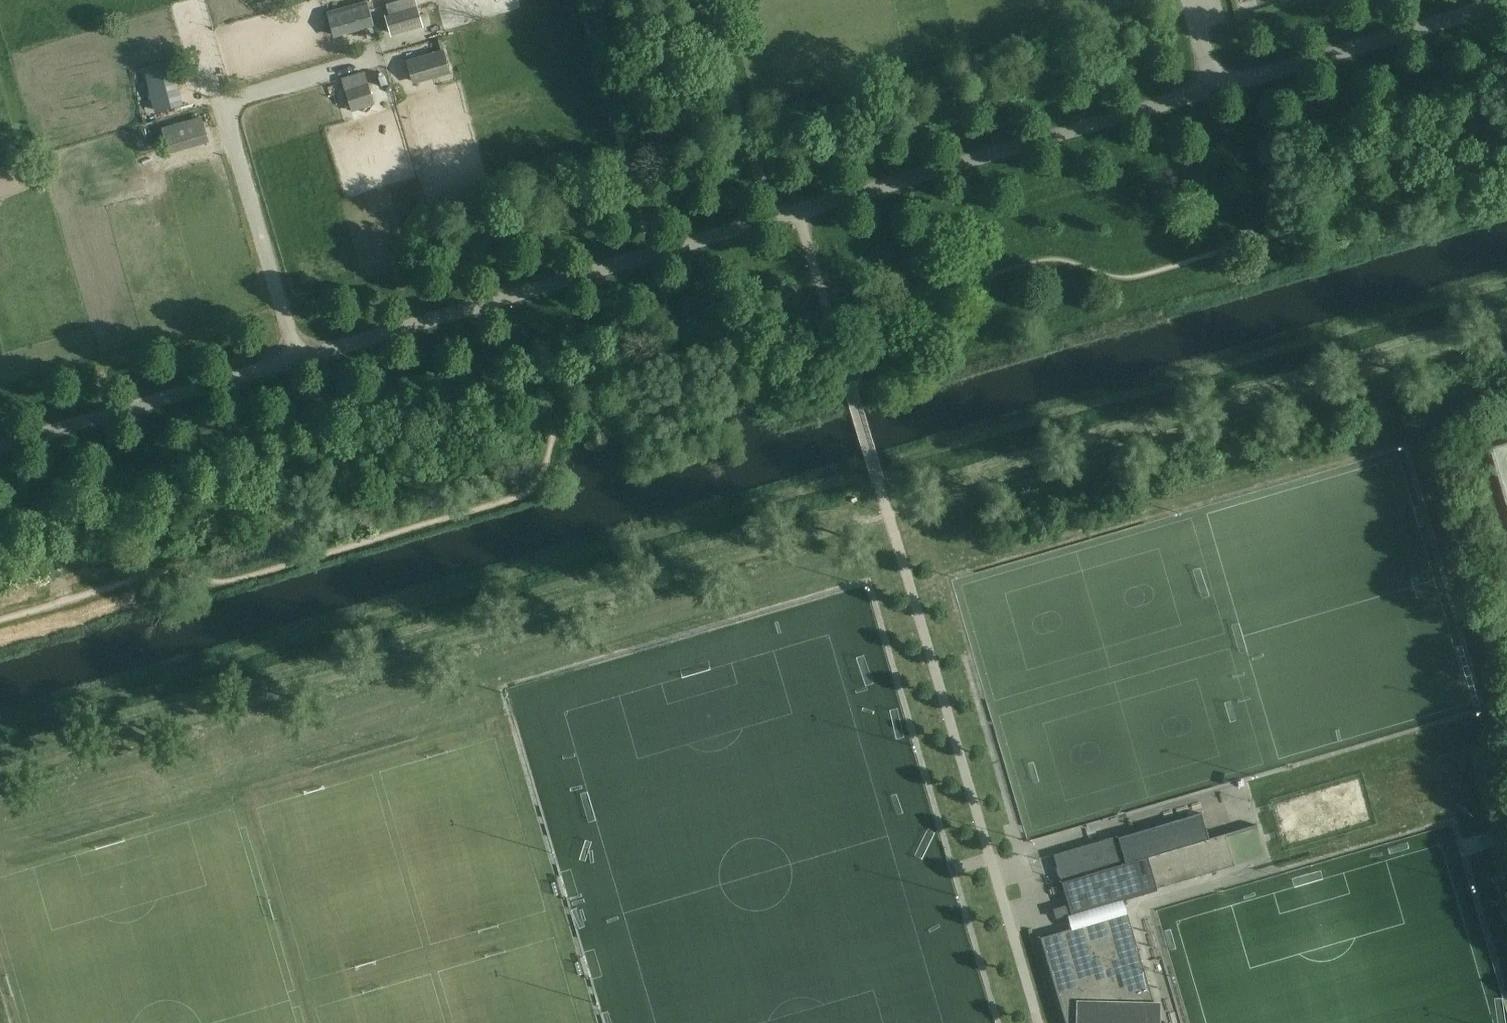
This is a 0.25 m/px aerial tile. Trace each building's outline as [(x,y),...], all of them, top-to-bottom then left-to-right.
[(387,18),(392,33),(421,25),(416,9),(419,9),(416,0),(397,0),(386,3),(390,17),(387,18)] [(374,29),(366,3),(327,14),(335,41),(374,29)] [(450,74),(443,51),(407,61),(413,85),(450,74)] [(157,110),(181,104),(171,68),(147,75),(157,110)] [(366,77),(343,85),(351,110),(374,103),(366,77)] [(201,117),(187,121),(163,128),(169,150),(207,139),(201,117)] [(1123,864),(1126,863),(1148,856),(1211,838),(1204,813),(1182,820),(1117,839),(1123,864)] [(1148,856),(1157,889),(1160,888),(1235,866),(1227,836),(1226,834),(1211,838),(1148,856)] [(1085,871),(1120,861),(1113,837),(1077,847),(1085,871)] [(1066,1022),(1142,1022),(1143,1010),(1155,1006),(1127,912),(1126,912),(1123,901),(1158,890),(1157,889),(1148,856),(1126,863),(1123,864),(1062,882),(1071,915),(1068,916),(1068,917),(1072,928),(1040,937),(1066,1022)]
